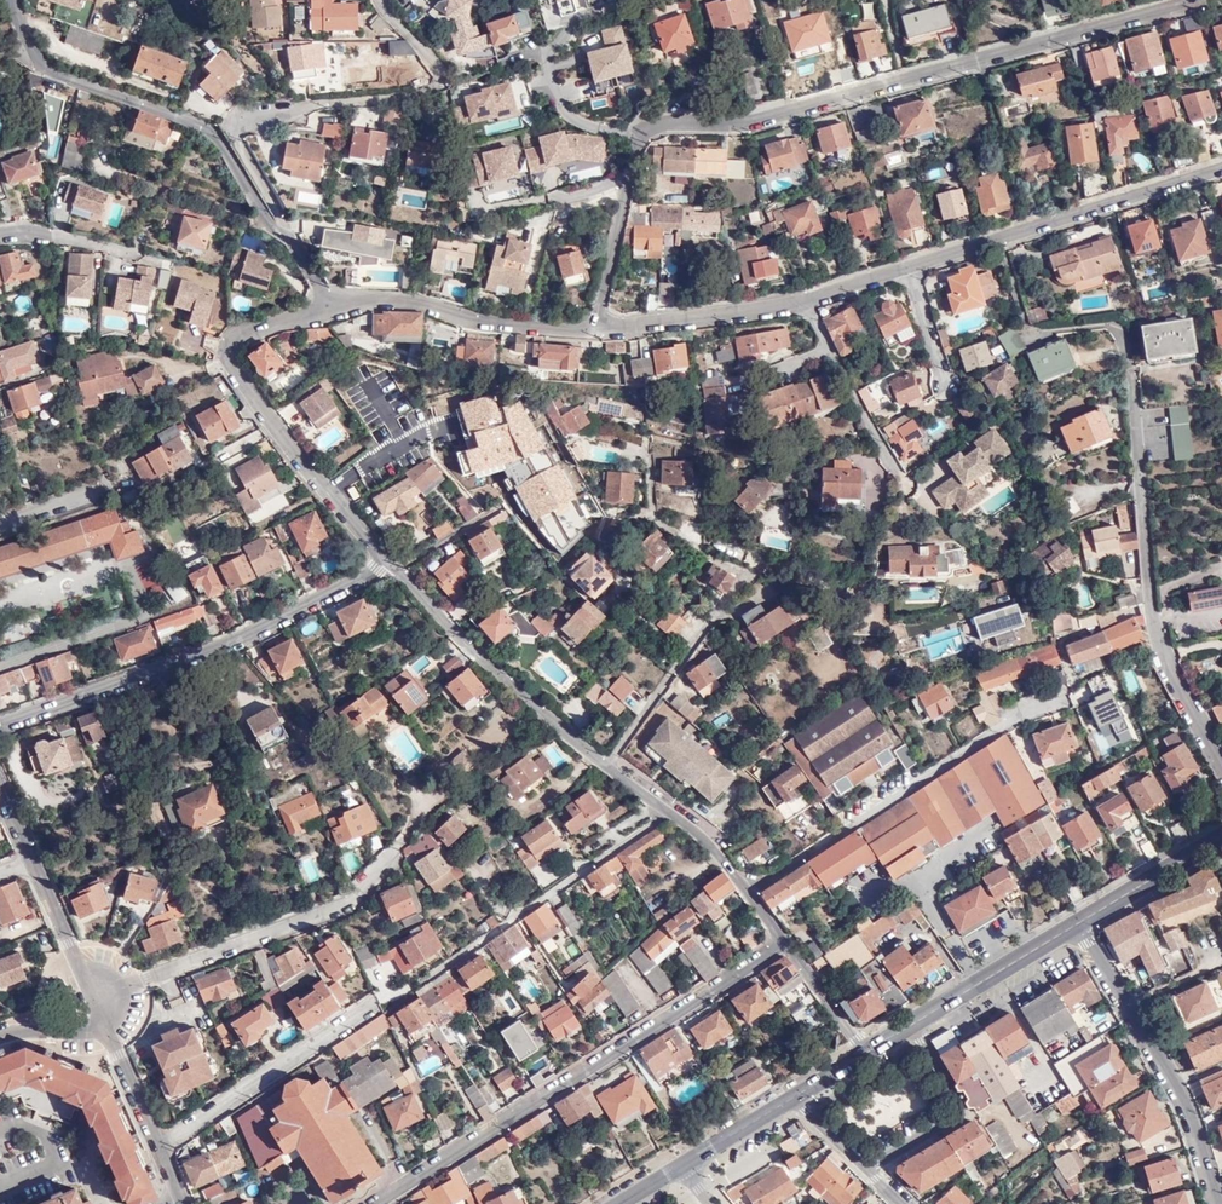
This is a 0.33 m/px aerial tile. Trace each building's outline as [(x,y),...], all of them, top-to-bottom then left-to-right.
[(53,5),(81,14),(86,0),(38,0),(35,8),(50,12),(53,5)] [(250,30),(278,27),(276,7),(269,8),(268,0),(248,0),(250,30)] [(323,31),(358,29),(357,5),(331,6),(331,0),(309,0),(310,10),(322,10),(323,31)] [(743,0),(733,0),(720,4),(719,1),(706,5),(715,32),(736,25),(739,32),(752,28),(743,0)] [(1067,0),(1041,0),(1044,11),(1053,9),(1054,13),(1069,9),(1067,0)] [(683,10),(680,3),(659,10),(657,8),(650,10),(657,18),(683,10)] [(947,18),(943,4),(902,16),(907,34),(904,35),(908,46),(941,37),(941,33),(954,29),(950,17),(947,18)] [(795,36),(788,38),(792,51),(795,50),(798,59),(823,51),(820,43),(830,40),(822,12),(801,18),(797,8),(790,11),(792,20),(791,21),(795,36)] [(311,31),(323,31),(322,10),(310,10),(311,31)] [(529,28),(524,12),(486,24),(492,46),(505,42),(503,36),(529,28)] [(694,45),(685,17),(655,26),(665,54),(694,45)] [(1183,33),(1196,32),(1194,18),(1182,20),(1183,33)] [(784,23),(788,38),(795,36),(791,21),(784,23)] [(104,36),(71,24),(64,41),(98,52),(104,36)] [(1213,27),(1219,51),(1221,50),(1221,25),(1213,27)] [(879,45),(875,30),(854,36),(861,61),(885,54),(883,44),(879,45)] [(1117,43),(1122,60),(1131,58),(1134,72),(1151,67),(1152,75),(1165,72),(1155,32),(1125,39),(1126,41),(1117,43)] [(1208,59),(1201,32),(1170,40),(1178,68),(1208,59)] [(149,45),(181,57),(184,50),(176,48),(151,38),(149,45)] [(389,54),(416,53),(406,40),(389,40),(389,54)] [(321,42),(272,43),(273,52),(288,50),(293,81),(317,78),(316,64),(324,64),(321,42)] [(186,63),(140,46),(132,68),(178,85),(186,63)] [(630,46),(586,58),(594,88),(637,76),(630,46)] [(1120,80),(1111,47),(1086,53),(1095,87),(1120,80)] [(227,66),(232,61),(221,50),(215,55),(214,54),(204,64),(211,70),(199,82),(217,100),(239,79),(237,77),(227,66)] [(1057,52),(1047,54),(1050,65),(1017,74),(1022,93),(1031,91),(1033,95),(1056,89),(1053,76),(1063,74),(1057,52)] [(243,72),(232,61),(227,66),(237,77),(243,72)] [(757,93),(753,72),(744,74),(748,95),(757,93)] [(716,85),(709,75),(692,86),(699,96),(716,85)] [(20,94),(17,77),(5,78),(3,84),(0,83),(0,99),(20,94)] [(514,88),(461,100),(467,130),(521,118),(514,88)] [(1215,114),(1207,90),(1182,95),(1189,119),(1202,116),(1204,120),(1210,121),(1213,118),(1215,114)] [(1158,129),(1161,126),(1161,120),(1174,118),(1167,94),(1142,100),(1148,126),(1150,129),(1153,130),(1156,130),(1158,129)] [(58,133),(63,99),(45,96),(40,130),(58,133)] [(1177,117),(1181,116),(1177,104),(1175,97),(1171,99),(1177,117)] [(893,108),(900,128),(915,124),(917,131),(934,126),(926,99),(893,108)] [(382,110),(385,126),(400,123),(398,108),(382,110)] [(174,123),(141,111),(138,118),(133,116),(130,126),(135,128),(134,131),(166,142),(174,123)] [(1137,137),(1134,114),(1105,118),(1111,153),(1122,152),(1123,156),(1128,155),(1126,138),(1137,137)] [(1161,120),(1161,126),(1175,124),(1174,118),(1161,120)] [(339,139),(342,125),(334,123),(333,126),(324,124),(322,136),(339,139)] [(850,145),(843,123),(817,130),(823,153),(850,145)] [(1067,126),(1071,158),(1084,156),(1084,160),(1096,158),(1090,123),(1067,126)] [(878,124),(854,131),(857,142),(881,135),(878,124)] [(915,124),(900,128),(903,136),(917,131),(915,124)] [(418,128),(400,125),(399,134),(416,137),(418,128)] [(135,128),(130,126),(126,138),(162,151),(166,142),(134,131),(135,128)] [(394,150),(396,134),(354,127),(348,155),(369,159),(368,163),(380,165),(383,148),(394,150)] [(539,137),(541,144),(541,147),(525,151),(530,170),(546,165),(546,163),(568,158),(568,156),(575,155),(599,159),(602,140),(571,135),(570,132),(562,134),(561,131),(539,137)] [(1059,164),(1052,141),(1027,149),(1023,135),(1021,136),(1019,132),(1010,134),(1022,174),(1059,164)] [(69,135),(61,165),(80,171),(83,160),(76,158),(81,138),(69,135)] [(761,156),(765,173),(807,161),(803,144),(798,145),(796,137),(765,145),(768,154),(761,156)] [(430,175),(435,143),(410,139),(404,169),(430,175)] [(1205,141),(1193,145),(1199,162),(1210,159),(1205,141)] [(304,179),(319,182),(326,145),(313,142),(312,147),(299,145),(286,142),(281,168),(291,170),(306,173),(304,179)] [(509,146),(471,156),(473,164),(460,167),(462,178),(463,186),(516,173),(509,146)] [(694,172),(695,149),(664,148),(664,150),(655,150),(655,165),(663,167),(671,167),(685,168),(685,172),(694,172)] [(727,160),(727,150),(695,149),(694,172),(706,173),(706,169),(727,169),(727,160)] [(1176,170),(1189,166),(1183,149),(1170,152),(1176,170)] [(30,150),(11,157),(12,159),(2,162),(9,183),(38,173),(38,172),(41,170),(38,161),(35,162),(30,150)] [(885,154),(864,161),(867,169),(888,163),(885,154)] [(735,178),(736,161),(727,160),(727,169),(727,178),(735,178)] [(353,176),(354,163),(343,161),(341,174),(353,176)] [(735,178),(745,178),(745,161),(736,161),(735,178)] [(1111,171),(1115,189),(1127,185),(1123,167),(1111,171)] [(290,177),(304,179),(306,173),(291,170),(290,177)] [(833,191),(827,172),(817,175),(824,194),(833,191)] [(1009,203),(1003,182),(999,182),(998,174),(981,178),(983,187),(977,188),(983,210),(984,213),(987,215),(990,214),(992,212),(992,207),(1009,203)] [(1083,179),(1086,199),(1112,190),(1108,174),(1083,179)] [(1058,180),(1065,205),(1076,202),(1068,175),(1058,180)] [(72,207),(94,214),(101,216),(108,195),(70,183),(64,201),(73,204),(72,207)] [(969,220),(960,188),(936,194),(943,219),(955,216),(957,223),(969,220)] [(400,191),(398,201),(423,207),(425,197),(400,191)] [(1028,210),(1040,207),(1036,192),(1024,195),(1028,210)] [(824,201),(822,195),(813,198),(817,212),(827,209),(824,201)] [(924,228),(915,195),(889,202),(898,236),(901,238),(905,239),(909,236),(910,233),(924,228)] [(13,213),(8,198),(0,201),(0,203),(5,216),(13,213)] [(767,215),(771,223),(776,221),(778,222),(787,219),(792,232),(808,226),(810,232),(821,228),(810,201),(785,211),(784,208),(778,210),(773,213),(767,215)] [(772,210),(777,209),(774,202),(763,207),(764,209),(766,213),(767,215),(778,210),(773,213),(772,210)] [(184,207),(168,203),(167,209),(182,214),(184,207)] [(639,203),(631,203),(623,237),(632,237),(632,257),(660,259),(662,230),(663,226),(649,225),(650,212),(639,212),(639,203)] [(681,205),(639,203),(639,212),(650,212),(649,225),(663,226),(663,224),(670,224),(670,228),(676,228),(676,231),(680,231),(680,230),(681,223),(681,216),(681,205)] [(92,219),(94,214),(72,207),(70,213),(92,219)] [(883,237),(874,207),(849,216),(855,237),(869,232),(872,240),(883,237)] [(692,216),(681,216),(681,223),(680,230),(691,230),(691,229),(718,231),(719,217),(717,216),(718,210),(698,214),(699,212),(692,212),(692,216)] [(849,226),(843,210),(831,214),(836,230),(849,226)] [(1218,228),(1212,210),(1203,214),(1208,231),(1218,228)] [(177,246),(190,250),(203,253),(208,233),(211,234),(212,231),(209,230),(211,221),(185,214),(177,246)] [(1158,244),(1150,219),(1127,226),(1135,252),(1158,244)] [(1180,259),(1192,255),(1209,251),(1199,219),(1187,222),(1187,226),(1171,230),(1180,259)] [(609,229),(611,221),(594,222),(593,230),(609,229)] [(322,246),(360,254),(358,265),(377,265),(378,258),(391,260),(395,240),(383,238),(384,229),(355,223),(353,231),(326,228),(322,246)] [(766,234),(775,232),(772,224),(764,226),(766,234)] [(796,231),(798,237),(810,232),(808,226),(796,231)] [(680,231),(679,236),(681,236),(682,238),(687,239),(690,237),(691,234),(691,230),(680,230),(680,231)] [(506,232),(504,241),(508,243),(507,247),(503,246),(496,244),(484,288),(495,290),(497,283),(511,287),(522,290),(525,277),(523,276),(524,271),(520,270),(525,253),(528,254),(531,244),(516,240),(517,236),(506,232)] [(734,234),(725,236),(726,241),(727,252),(738,250),(744,285),(758,282),(756,276),(777,272),(774,258),(769,258),(766,245),(755,247),(755,246),(737,249),(734,234)] [(411,248),(412,237),(401,235),(399,246),(411,248)] [(1081,274),(1082,278),(1102,272),(1100,266),(1117,260),(1110,236),(1109,237),(1109,235),(1099,237),(1099,240),(1091,242),(1092,246),(1075,251),(1074,247),(1048,255),(1052,271),(1058,269),(1060,277),(1066,279),(1081,274)] [(472,269),(475,245),(432,238),(427,275),(440,277),(443,258),(461,261),(459,267),(472,269)] [(1091,242),(1074,247),(1075,251),(1092,246),(1091,242)] [(582,243),(545,252),(547,259),(558,256),(566,286),(586,281),(580,258),(585,256),(582,243)] [(188,257),(190,250),(177,246),(175,253),(188,257)] [(236,247),(228,276),(228,278),(266,290),(272,271),(260,267),(263,256),(236,247)] [(93,253),(72,251),(68,296),(88,298),(93,253)] [(16,253),(1,257),(7,284),(34,277),(32,266),(19,269),(16,253)] [(524,271),(528,254),(525,253),(520,270),(524,271)] [(1194,261),(1192,255),(1180,259),(1182,265),(1194,261)] [(1100,266),(1102,272),(1119,267),(1117,260),(1100,266)] [(131,301),(148,303),(154,267),(138,264),(136,274),(141,275),(140,279),(118,276),(117,282),(121,283),(120,288),(116,288),(114,301),(130,304),(131,301)] [(983,286),(992,284),(991,281),(993,280),(991,275),(989,276),(988,273),(975,278),(971,267),(959,271),(960,274),(948,279),(953,294),(949,296),(954,313),(983,305),(982,300),(987,298),(983,286)] [(344,268),(343,285),(354,286),(355,269),(344,268)] [(802,272),(808,286),(816,283),(810,269),(802,272)] [(1066,284),(1082,278),(1081,274),(1066,279),(1060,277),(1058,269),(1052,271),(1053,277),(1055,280),(1057,282),(1061,284),(1066,284)] [(758,282),(744,285),(745,289),(778,283),(777,272),(756,276),(758,282)] [(416,274),(411,292),(422,295),(427,277),(416,274)] [(211,303),(214,294),(199,289),(200,285),(181,279),(174,302),(184,305),(183,309),(191,312),(189,317),(205,322),(209,310),(206,309),(208,302),(211,303)] [(993,284),(992,284),(983,286),(987,298),(997,295),(993,284)] [(522,290),(511,287),(510,291),(521,295),(522,290)] [(674,290),(673,307),(683,306),(685,291),(674,290)] [(1186,292),(1189,301),(1195,300),(1192,290),(1186,292)] [(647,293),(646,311),(657,309),(658,293),(647,293)] [(28,305),(28,297),(16,297),(16,305),(28,305)] [(113,306),(129,309),(130,304),(114,301),(113,306)] [(899,342),(914,335),(898,305),(894,307),(890,303),(884,303),(882,308),(882,313),(873,318),(884,338),(895,334),(899,342)] [(1030,308),(1025,309),(1029,320),(1032,325),(1047,320),(1043,307),(1031,311),(1030,308)] [(832,318),(824,323),(832,338),(838,353),(852,347),(850,342),(870,332),(866,324),(861,326),(852,309),(843,313),(841,311),(831,316),(832,318)] [(421,329),(422,313),(381,311),(382,316),(373,316),(372,312),(357,317),(358,323),(373,321),(373,333),(383,334),(404,335),(405,328),(421,329)] [(205,322),(189,317),(187,321),(204,327),(205,322)] [(1194,351),(1189,320),(1143,327),(1148,359),(1194,351)] [(1025,346),(1012,326),(997,335),(1009,355),(1025,346)] [(991,339),(997,335),(991,327),(981,332),(984,337),(988,334),(991,339)] [(419,342),(421,329),(405,328),(404,335),(383,334),(383,340),(419,342)] [(315,339),(323,341),(327,343),(337,336),(336,335),(331,329),(309,330),(310,339),(315,339)] [(946,329),(938,331),(940,339),(948,337),(946,329)] [(789,347),(786,330),(735,339),(740,362),(764,358),(764,352),(789,347)] [(284,332),(273,340),(283,355),(294,347),(284,332)] [(350,334),(336,335),(337,336),(345,345),(347,346),(352,345),(350,334)] [(491,364),(493,344),(475,342),(476,335),(467,334),(464,361),(472,362),(471,368),(480,369),(481,363),(491,364)] [(216,350),(218,337),(204,335),(203,348),(216,350)] [(525,353),(526,336),(516,335),(515,352),(525,353)] [(948,337),(940,339),(943,348),(951,344),(948,337)] [(51,338),(44,340),(47,353),(54,350),(51,338)] [(1073,363),(1064,339),(1027,352),(1038,377),(1073,363)] [(625,354),(626,342),(610,341),(609,353),(625,354)] [(641,356),(640,341),(629,342),(630,357),(641,356)] [(990,363),(984,341),(959,348),(966,371),(990,363)] [(29,364),(39,361),(33,343),(0,354),(0,383),(5,381),(5,382),(17,379),(16,377),(13,369),(29,364)] [(687,367),(683,343),(673,344),(674,347),(653,350),(656,373),(668,372),(668,369),(687,367)] [(280,364),(265,344),(249,357),(264,377),(280,364)] [(538,366),(572,369),(573,367),(574,356),(580,356),(581,351),(581,348),(534,344),(533,355),(539,356),(538,366)] [(714,349),(715,363),(732,362),(731,348),(714,349)] [(115,351),(92,357),(95,369),(117,363),(115,351)] [(405,367),(417,371),(418,357),(408,356),(405,367)] [(95,369),(92,357),(77,361),(79,372),(76,372),(84,406),(99,403),(97,392),(125,386),(126,386),(125,380),(121,363),(117,363),(95,369)] [(652,360),(642,362),(644,378),(654,377),(652,360)] [(632,363),(632,364),(633,378),(642,378),(640,362),(632,363)] [(1011,373),(1017,369),(1013,362),(1007,365),(1011,373)] [(1016,381),(1011,373),(1007,365),(1006,363),(984,377),(994,394),(1016,381)] [(32,372),(29,364),(13,369),(16,377),(32,372)] [(627,387),(643,389),(642,378),(633,378),(632,364),(624,365),(627,387)] [(134,377),(142,392),(143,395),(164,384),(155,366),(134,377)] [(60,374),(59,372),(49,375),(52,383),(62,380),(60,374)] [(910,409),(922,402),(919,395),(918,395),(914,386),(916,380),(914,375),(910,374),(891,382),(893,387),(889,390),(892,396),(896,394),(899,403),(906,400),(910,409)] [(834,400),(825,375),(792,387),(791,385),(759,397),(768,423),(777,419),(779,424),(802,415),(803,417),(827,409),(825,404),(834,400)] [(702,377),(703,387),(723,384),(723,376),(718,376),(711,377),(708,377),(702,377)] [(126,386),(125,386),(127,396),(142,392),(134,377),(125,380),(126,386)] [(987,398),(994,394),(984,377),(976,382),(987,398)] [(34,384),(9,392),(18,419),(22,421),(28,419),(30,416),(28,409),(42,405),(34,384)] [(703,389),(704,400),(704,401),(706,419),(707,434),(729,432),(727,416),(724,386),(703,389)] [(340,413),(323,387),(309,397),(305,390),(295,397),(318,428),(340,413)] [(860,397),(867,410),(874,406),(867,393),(860,397)] [(468,450),(456,452),(464,475),(478,473),(478,477),(507,472),(535,523),(562,556),(591,526),(548,451),(520,401),(502,408),(499,395),(456,409),(466,443),(468,450)] [(642,418),(642,409),(638,408),(637,406),(585,396),(583,405),(580,407),(578,407),(560,417),(554,409),(564,404),(559,395),(543,403),(557,427),(558,427),(564,436),(570,434),(571,435),(589,424),(582,414),(587,411),(591,406),(595,405),(594,411),(621,417),(622,415),(635,418),(635,417),(642,418)] [(950,402),(963,420),(972,414),(959,397),(950,402)] [(223,402),(196,417),(209,442),(239,425),(234,417),(233,418),(223,402)] [(1169,406),(1176,460),(1193,458),(1193,456),(1187,404),(1169,406)] [(1111,434),(1099,408),(1073,420),(1074,422),(1060,428),(1072,453),(1084,447),(1087,455),(1124,439),(1120,430),(1111,434)] [(892,452),(895,457),(899,455),(902,460),(918,450),(913,442),(921,438),(906,416),(893,425),(898,432),(901,436),(890,442),(895,450),(892,452)] [(0,422),(5,436),(18,431),(13,417),(0,422)] [(180,435),(175,423),(157,434),(162,445),(177,436),(180,435)] [(953,500),(982,481),(978,475),(992,466),(990,462),(1009,449),(994,428),(974,442),(977,446),(964,455),(961,450),(947,460),(956,473),(932,490),(944,507),(953,500)] [(888,439),(890,442),(901,436),(898,432),(888,439)] [(177,436),(162,445),(131,463),(143,482),(170,467),(172,470),(191,459),(177,436)] [(443,471),(431,456),(404,472),(409,478),(420,491),(440,474),(443,471)] [(242,502),(239,504),(244,513),(260,505),(255,496),(277,485),(271,473),(267,475),(258,457),(236,468),(245,487),(236,492),(242,502)] [(660,483),(674,483),(690,483),(691,475),(691,461),(660,460),(660,483)] [(728,479),(732,472),(722,467),(718,474),(727,480),(728,479)] [(1036,473),(1046,490),(1058,484),(1048,467),(1036,473)] [(861,499),(862,470),(821,469),(821,507),(836,507),(837,498),(861,499)] [(635,478),(635,473),(600,472),(600,479),(604,479),(604,499),(629,499),(629,478),(635,478)] [(440,474),(420,491),(424,496),(444,479),(440,474)] [(690,483),(674,483),(674,487),(694,487),(694,475),(691,475),(690,483)] [(409,478),(374,499),(383,515),(395,508),(399,515),(416,505),(411,497),(420,491),(409,478)] [(748,515),(771,490),(763,481),(748,486),(743,480),(728,494),(735,500),(734,502),(748,515)] [(962,512),(990,493),(982,481),(953,500),(962,512)] [(134,513),(144,506),(133,492),(123,499),(134,513)] [(1069,516),(1079,511),(1070,494),(1060,499),(1069,516)] [(458,508),(467,522),(480,515),(465,497),(458,501),(461,506),(458,508)] [(669,499),(669,507),(682,508),(683,501),(669,499)] [(1130,525),(1126,504),(1115,507),(1119,527),(1130,525)] [(113,541),(120,561),(145,552),(138,532),(133,534),(129,522),(123,524),(117,510),(0,549),(0,578),(113,541)] [(302,551),(317,544),(315,541),(326,537),(313,511),(289,523),(302,551)] [(510,517),(505,511),(466,533),(470,539),(469,540),(484,566),(505,553),(501,546),(490,528),(503,521),(510,517)] [(490,528),(501,546),(505,544),(512,539),(509,533),(503,521),(490,528)] [(1077,533),(1082,554),(1093,552),(1093,548),(1116,543),(1111,521),(1087,526),(1088,531),(1077,533)] [(287,539),(278,523),(272,525),(280,542),(287,539)] [(433,531),(438,539),(454,530),(447,523),(433,531)] [(183,525),(167,528),(169,539),(185,536),(183,525)] [(698,543),(699,527),(689,526),(689,542),(698,543)] [(667,540),(655,528),(633,550),(653,569),(672,552),(663,544),(667,540)] [(1131,544),(1129,529),(1121,529),(1122,545),(1131,544)] [(256,573),(261,584),(277,576),(273,567),(282,562),(269,535),(243,547),(246,553),(256,573)] [(1053,538),(1027,559),(1029,561),(1034,560),(1045,581),(1049,578),(1064,567),(1066,569),(1073,563),(1069,551),(1065,546),(1062,549),(1053,538)] [(1093,548),(1093,552),(1116,547),(1116,543),(1093,548)] [(320,550),(317,544),(302,551),(305,557),(320,550)] [(909,574),(935,573),(935,570),(948,569),(947,558),(945,558),(944,552),(938,552),(938,545),(919,546),(919,553),(908,554),(909,574)] [(603,564),(593,554),(590,549),(586,554),(599,567),(603,564)] [(469,562),(459,551),(434,573),(444,585),(441,588),(453,601),(464,591),(459,585),(469,576),(462,567),(469,562)] [(1123,577),(1137,576),(1136,552),(1122,553),(1123,577)] [(251,575),(256,573),(246,553),(221,565),(231,587),(252,577),(251,575)] [(287,555),(298,578),(310,573),(303,558),(296,562),(292,553),(287,555)] [(586,554),(568,573),(591,597),(609,577),(599,567),(586,554)] [(621,563),(635,576),(642,570),(628,556),(621,563)] [(985,564),(979,557),(970,562),(971,571),(985,570),(985,564)] [(885,577),(891,559),(880,559),(873,577),(885,577)] [(162,588),(154,560),(136,566),(145,593),(162,588)] [(1034,560),(1029,561),(1040,575),(1045,581),(1034,560)] [(209,563),(187,573),(193,588),(195,587),(198,591),(203,589),(206,595),(221,587),(209,563)] [(723,593),(734,577),(713,563),(706,572),(712,576),(708,583),(723,593)] [(609,577),(591,597),(594,600),(613,582),(609,577)] [(175,578),(163,586),(176,603),(188,595),(175,578)] [(1060,599),(1049,578),(1045,581),(1050,587),(1051,599),(1060,599)] [(991,583),(994,593),(1000,590),(1006,588),(1003,579),(991,583)] [(1221,586),(1209,589),(1208,584),(1194,587),(1194,592),(1188,593),(1191,610),(1221,604),(1221,589),(1221,586)] [(546,591),(543,585),(523,594),(525,599),(526,601),(546,591)] [(1118,607),(1136,603),(1134,593),(1116,597),(1118,607)] [(523,594),(518,596),(510,600),(516,606),(525,599),(523,594)] [(752,647),(801,617),(789,599),(781,604),(777,599),(764,608),(761,603),(742,615),(750,626),(742,631),(752,647)] [(363,600),(337,612),(340,618),(327,624),(337,642),(374,623),(363,600)] [(603,616),(586,601),(560,628),(575,642),(582,635),(590,628),(591,629),(603,616)] [(980,638),(993,634),(997,645),(1016,639),(1013,628),(1024,625),(1017,603),(973,615),(976,626),(980,638)] [(199,608),(198,605),(152,622),(161,645),(166,643),(165,641),(169,640),(167,635),(173,633),(171,628),(193,618),(201,615),(207,626),(218,621),(204,606),(199,608)] [(540,633),(545,637),(569,612),(562,607),(548,622),(539,613),(530,621),(540,633)] [(480,614),(467,621),(475,628),(478,626),(499,648),(517,649),(519,634),(536,636),(540,633),(530,621),(519,610),(505,615),(498,608),(492,612),(490,610),(480,614)] [(1054,633),(1099,625),(1094,612),(1076,616),(1068,608),(1052,611),(1054,633)] [(672,640),(684,622),(671,610),(656,625),(672,640)] [(1144,622),(1143,615),(1138,616),(1102,632),(1110,651),(1143,638),(1138,626),(1137,625),(1144,622)] [(195,624),(193,618),(171,628),(173,633),(195,624)] [(313,620),(300,629),(305,637),(319,628),(313,620)] [(152,623),(121,634),(122,637),(115,640),(122,660),(153,648),(150,637),(156,635),(152,623)] [(821,654),(835,645),(825,629),(810,638),(821,654)] [(1072,664),(1110,651),(1102,632),(1065,645),(1072,664)] [(715,645),(707,633),(702,640),(709,650),(715,645)] [(589,641),(582,635),(575,642),(581,649),(589,641)] [(279,673),(290,668),(302,662),(290,639),(267,650),(270,655),(257,661),(267,674),(277,669),(279,673)] [(1032,673),(1060,662),(1054,645),(1013,657),(1021,676),(1032,673)] [(65,663),(76,658),(73,650),(36,663),(44,688),(70,679),(65,663)] [(686,674),(697,690),(714,679),(725,671),(714,654),(686,674)] [(457,657),(445,666),(453,676),(466,666),(457,657)] [(996,710),(1000,706),(994,694),(991,695),(988,687),(1021,676),(1013,657),(974,668),(985,689),(996,710)] [(1146,670),(1154,667),(1151,661),(1144,664),(1146,670)] [(19,669),(25,684),(36,680),(31,665),(19,669)] [(490,692),(468,667),(442,688),(451,698),(454,695),(467,709),(490,692)] [(293,674),(290,668),(279,673),(282,679),(293,674)] [(15,687),(25,684),(19,669),(10,672),(13,680),(15,687)] [(1055,687),(1067,682),(1063,669),(1050,675),(1055,687)] [(405,671),(396,678),(403,687),(413,679),(405,671)] [(4,675),(7,683),(13,680),(10,672),(4,675)] [(1093,693),(1106,687),(1101,674),(1087,679),(1093,693)] [(0,676),(0,695),(10,692),(7,683),(4,675),(0,676)] [(631,687),(618,676),(607,688),(620,700),(631,687)] [(396,678),(386,687),(407,713),(427,697),(413,679),(403,687),(396,678)] [(714,679),(697,690),(703,698),(720,687),(714,679)] [(616,714),(624,705),(597,683),(586,697),(595,705),(599,700),(616,714)] [(953,706),(941,684),(929,690),(927,687),(915,693),(917,697),(911,700),(918,713),(924,709),(929,719),(953,706)] [(349,723),(351,726),(386,701),(375,685),(348,704),(346,701),(337,708),(334,705),(324,711),(332,721),(329,723),(340,736),(346,731),(345,730),(342,727),(349,723)] [(868,689),(783,743),(835,817),(844,811),(835,798),(893,759),(885,747),(891,744),(876,719),(884,714),(868,689)] [(989,718),(993,726),(1001,720),(996,710),(985,689),(977,693),(983,705),(973,710),(979,722),(989,718)] [(634,691),(623,701),(635,713),(646,702),(634,691)] [(1085,702),(1096,730),(1122,719),(1111,692),(1085,702)] [(678,695),(670,703),(685,716),(692,707),(678,695)] [(892,696),(880,700),(883,706),(888,704),(894,702),(892,696)] [(1210,707),(1219,724),(1221,722),(1221,702),(1210,707)] [(888,704),(883,706),(890,718),(895,715),(888,704)] [(270,707),(245,719),(246,720),(253,734),(260,749),(286,737),(270,707)] [(88,728),(93,741),(106,736),(94,710),(77,717),(82,730),(88,728)] [(650,745),(667,759),(673,764),(668,769),(681,780),(684,777),(708,798),(719,786),(722,789),(734,775),(667,717),(656,730),(657,731),(660,734),(650,745)] [(901,739),(890,718),(883,723),(894,743),(901,739)] [(55,725),(58,733),(75,726),(72,719),(55,725)] [(253,734),(246,720),(236,725),(243,739),(253,734)] [(1099,751),(1129,742),(1124,722),(1093,731),(1099,751)] [(1033,735),(1041,759),(1065,750),(1075,747),(1066,724),(1033,735)] [(82,730),(87,743),(93,741),(88,728),(82,730)] [(1181,776),(1195,767),(1174,730),(1160,738),(1167,751),(1160,756),(1166,766),(1161,769),(1173,791),(1186,783),(1181,776)] [(645,750),(662,765),(667,759),(650,745),(660,734),(657,731),(645,745),(645,750)] [(83,760),(73,734),(48,744),(47,742),(43,741),(38,743),(36,745),(27,749),(35,772),(44,769),(54,765),(56,770),(83,760)] [(807,864),(821,884),(824,888),(874,855),(878,860),(891,879),(997,810),(1005,825),(1044,804),(1004,734),(834,847),(807,864)] [(479,735),(467,745),(473,752),(485,741),(479,735)] [(782,741),(781,739),(779,737),(741,767),(744,769),(782,741)] [(893,753),(905,772),(916,765),(905,745),(893,753)] [(1137,762),(1150,754),(1147,747),(1133,755),(1137,762)] [(1065,750),(1041,759),(1044,766),(1068,758),(1065,750)] [(448,764),(461,776),(474,763),(461,751),(448,764)] [(521,789),(542,773),(533,762),(526,752),(502,764),(505,768),(508,772),(501,778),(517,799),(524,793),(521,789)] [(1083,754),(1088,769),(1095,767),(1091,752),(1083,754)] [(542,773),(551,766),(542,755),(533,762),(542,773)] [(663,765),(668,769),(673,764),(667,759),(662,765),(663,766),(663,765)] [(1113,767),(1116,773),(1123,769),(1120,763),(1113,767)] [(471,785),(475,791),(505,768),(502,764),(483,774),(471,785)] [(803,778),(793,764),(761,789),(775,808),(794,794),(790,788),(803,778)] [(56,770),(54,765),(44,769),(46,773),(56,770)] [(1037,767),(1030,772),(1040,789),(1044,798),(1052,793),(1037,767)] [(1080,786),(1086,796),(1119,778),(1116,773),(1113,767),(1080,786)] [(1142,809),(1159,799),(1162,797),(1148,775),(1137,782),(1135,778),(1131,781),(1133,784),(1127,788),(1140,810),(1142,809)] [(121,777),(103,783),(107,792),(125,787),(121,777)] [(211,786),(177,799),(180,808),(177,809),(183,824),(186,822),(190,831),(203,825),(204,828),(224,820),(211,786)] [(708,798),(712,801),(722,789),(719,786),(708,798)] [(304,798),(299,787),(269,800),(274,811),(280,809),(287,824),(292,834),(293,833),(295,838),(302,836),(300,830),(301,829),(299,823),(321,815),(311,795),(304,798)] [(587,791),(564,806),(570,817),(562,822),(569,833),(589,821),(587,817),(599,809),(587,791)] [(1132,815),(1120,795),(1098,808),(1109,829),(1132,815)] [(1066,802),(1062,796),(1048,804),(1054,814),(1060,811),(1057,806),(1066,802)] [(1162,804),(1159,799),(1142,809),(1145,814),(1162,804)] [(1068,806),(1066,802),(1057,806),(1060,811),(1068,806)] [(171,803),(164,807),(172,822),(179,819),(171,803)] [(570,817),(564,806),(555,812),(562,822),(570,817)] [(366,807),(329,823),(337,844),(375,829),(366,807)] [(1028,824),(1042,848),(1050,843),(1049,839),(1061,832),(1049,812),(1028,824)] [(1074,850),(1076,853),(1080,851),(1078,848),(1094,838),(1098,835),(1085,813),(1069,822),(1067,817),(1058,822),(1061,827),(1063,826),(1076,848),(1074,850)] [(438,826),(435,823),(426,832),(432,838),(437,833),(455,854),(473,837),(454,817),(448,821),(445,818),(438,826)] [(515,852),(527,870),(539,863),(535,858),(562,841),(545,818),(520,835),(526,845),(515,852)] [(277,832),(282,830),(281,827),(278,821),(273,824),(277,832)] [(1170,827),(1178,841),(1187,836),(1180,821),(1170,827)] [(1000,832),(1017,863),(1042,848),(1028,824),(1018,829),(1014,823),(1000,832)] [(282,830),(285,836),(292,834),(287,824),(281,827),(282,830)] [(662,838),(655,827),(617,854),(638,886),(650,878),(635,856),(662,838)] [(434,891),(453,878),(448,871),(455,866),(445,852),(432,838),(426,832),(421,836),(432,852),(418,861),(414,865),(434,891)] [(408,847),(418,861),(432,852),(421,836),(414,842),(408,847)] [(768,848),(761,838),(741,851),(748,861),(768,848)] [(1078,848),(1080,851),(1081,854),(1098,844),(1094,838),(1078,848)] [(1141,845),(1149,859),(1157,854),(1150,840),(1141,845)] [(622,866),(616,855),(587,873),(597,889),(602,897),(617,888),(613,881),(616,879),(611,873),(622,866)] [(824,888),(827,893),(878,860),(874,855),(824,888)] [(140,898),(158,902),(171,883),(162,863),(157,865),(162,877),(157,882),(130,875),(123,898),(138,902),(140,898)] [(810,883),(814,889),(821,884),(807,864),(782,880),(792,894),(810,883)] [(1002,891),(1004,895),(1009,904),(1021,896),(1004,864),(981,877),(985,884),(992,897),(1002,891)] [(1188,886),(1146,904),(1147,907),(1155,921),(1214,898),(1212,893),(1218,890),(1208,865),(1185,878),(1188,886)] [(456,881),(463,876),(455,866),(448,871),(453,878),(456,881)] [(102,887),(122,879),(125,867),(99,878),(102,887)] [(712,901),(733,886),(722,871),(721,871),(702,887),(704,890),(712,901)] [(597,889),(587,873),(581,877),(591,893),(597,889)] [(393,920),(420,907),(410,879),(402,882),(404,886),(383,896),(393,920)] [(60,896),(64,904),(72,901),(79,917),(108,906),(97,880),(60,896)] [(759,895),(769,909),(792,894),(782,880),(759,895)] [(15,882),(0,887),(0,918),(3,925),(30,914),(15,882)] [(1074,905),(1084,899),(1074,882),(1064,888),(1074,905)] [(171,883),(158,902),(177,897),(171,883)] [(792,894),(797,900),(814,889),(810,883),(792,894)] [(980,887),(990,903),(1004,895),(1002,891),(992,897),(985,884),(980,887)] [(962,935),(997,915),(990,903),(980,887),(980,885),(945,906),(962,935)] [(723,916),(712,901),(704,890),(690,899),(699,914),(704,910),(712,923),(723,916)] [(769,909),(774,915),(797,900),(792,894),(769,909)] [(924,930),(930,926),(910,898),(870,924),(857,933),(878,961),(881,960),(902,989),(941,960),(927,940),(925,942),(927,944),(911,956),(906,949),(909,947),(903,939),(898,942),(900,946),(883,957),(881,953),(879,953),(871,942),(901,920),(905,924),(915,917),(924,930)] [(172,920),(186,915),(179,900),(167,905),(170,912),(150,920),(147,924),(153,938),(143,941),(148,953),(180,940),(172,920)] [(524,917),(540,940),(560,928),(543,903),(524,917)] [(555,910),(571,935),(581,928),(565,904),(555,910)] [(651,913),(656,921),(666,914),(662,906),(651,913)] [(686,906),(661,924),(672,938),(696,920),(686,906)] [(1152,925),(1155,923),(1155,921),(1147,907),(1144,909),(1152,925)] [(1135,910),(1103,928),(1120,964),(1139,955),(1149,976),(1163,970),(1141,923),(1145,921),(1141,913),(1137,915),(1135,910)] [(418,914),(401,921),(404,927),(420,920),(418,914)] [(728,923),(723,916),(712,923),(709,925),(715,933),(728,923)] [(857,933),(870,924),(866,918),(852,927),(855,930),(857,933)] [(412,966),(441,946),(426,921),(408,932),(412,937),(399,945),(403,952),(399,956),(401,960),(406,957),(412,966)] [(485,943),(501,970),(509,965),(505,958),(525,944),(512,924),(485,943)] [(661,924),(639,944),(650,958),(669,941),(670,944),(674,941),(672,938),(661,924)] [(737,936),(747,951),(756,945),(746,929),(737,936)] [(832,950),(857,933),(855,930),(838,941),(839,942),(836,944),(833,941),(828,945),(832,950)] [(1171,953),(1180,948),(1171,930),(1161,935),(1171,953)] [(886,1014),(907,1002),(878,961),(857,933),(832,950),(826,954),(813,964),(817,970),(827,962),(833,971),(852,959),(863,976),(885,1009),(883,1010),(886,1014)] [(334,935),(324,941),(327,945),(316,953),(329,974),(330,973),(334,979),(345,972),(341,966),(350,960),(334,935)] [(690,963),(701,979),(703,981),(716,971),(690,936),(677,945),(682,951),(690,963)] [(821,955),(812,942),(806,946),(815,959),(821,955)] [(376,958),(370,944),(354,951),(362,969),(374,963),(373,959),(376,958)] [(657,993),(670,984),(650,958),(639,944),(628,955),(657,993)] [(826,954),(832,950),(828,945),(822,949),(826,954)] [(262,949),(252,952),(265,981),(260,982),(263,991),(277,984),(269,965),(268,962),(262,949)] [(450,966),(445,969),(460,993),(492,973),(476,949),(454,964),(460,973),(454,976),(451,972),(452,969),(450,966)] [(536,961),(542,957),(537,949),(531,953),(536,961)] [(588,961),(597,974),(600,972),(597,968),(598,967),(587,950),(582,952),(583,954),(588,961)] [(685,966),(690,963),(682,951),(677,955),(685,966)] [(0,960),(0,987),(25,977),(20,965),(23,964),(19,952),(0,960)] [(269,965),(282,983),(304,969),(293,952),(277,961),(274,958),(268,962),(269,965)] [(569,964),(574,971),(588,961),(583,954),(569,964)] [(767,985),(777,998),(782,1004),(788,1000),(782,992),(781,991),(779,993),(774,986),(796,970),(787,957),(784,956),(783,956),(757,972),(767,985)] [(571,1003),(572,1003),(599,978),(597,974),(588,961),(574,971),(575,972),(580,968),(581,970),(585,967),(588,972),(566,995),(571,1003)] [(278,985),(281,991),(316,969),(312,963),(304,969),(282,983),(278,985)] [(612,998),(623,1014),(638,1005),(615,967),(600,979),(601,980),(612,998)] [(203,971),(192,975),(203,1000),(212,997),(213,999),(226,994),(225,991),(235,988),(227,969),(205,976),(203,971)] [(446,978),(433,986),(448,1008),(463,998),(460,993),(445,969),(441,972),(446,978)] [(781,991),(782,992),(802,978),(796,970),(774,986),(779,993),(781,991)] [(1054,988),(1070,1015),(1100,997),(1083,971),(1054,988)] [(441,972),(430,980),(433,986),(446,978),(441,972)] [(751,976),(724,993),(745,1022),(771,1005),(769,1003),(777,998),(767,985),(760,989),(751,976)] [(864,1028),(886,1014),(883,1010),(885,1009),(863,976),(839,993),(844,1000),(839,1003),(857,1027),(864,1028)] [(304,1029),(338,1005),(337,1002),(327,988),(322,980),(312,986),(314,990),(299,1000),(297,996),(287,1004),(304,1029)] [(430,980),(420,986),(417,989),(421,995),(433,986),(430,980)] [(605,1002),(612,998),(601,980),(596,983),(574,1002),(581,1013),(601,995),(605,1002)] [(1217,1009),(1205,982),(1172,997),(1184,1024),(1217,1009)] [(327,988),(337,1002),(345,998),(335,983),(327,988)] [(421,995),(417,989),(414,991),(417,996),(435,1024),(435,1026),(452,1015),(448,1008),(433,986),(421,995)] [(1041,1045),(1076,1023),(1070,1015),(1054,988),(1020,1009),(1041,1045)] [(272,1012),(283,1004),(274,990),(262,997),(272,1012)] [(435,1024),(417,996),(387,1016),(393,1026),(402,1021),(413,1039),(435,1024)] [(463,998),(448,1008),(452,1015),(467,1005),(463,998)] [(528,1015),(539,1032),(547,1027),(555,1040),(578,1025),(561,1000),(540,1014),(537,1010),(534,1011),(528,1015)] [(260,1006),(232,1023),(245,1043),(257,1035),(254,1030),(270,1020),(260,1006)] [(524,1007),(528,1015),(534,1011),(531,1006),(528,1007),(527,1006),(524,1007)] [(1102,1009),(1091,1017),(1095,1024),(1107,1017),(1102,1009)] [(716,1010),(688,1028),(700,1047),(729,1029),(716,1010)] [(732,1010),(727,1014),(735,1025),(741,1022),(732,1010)] [(388,1025),(381,1012),(332,1046),(339,1057),(388,1025)] [(1010,1012),(985,1027),(1002,1055),(1027,1040),(1010,1012)] [(520,1020),(497,1035),(516,1064),(546,1045),(536,1030),(529,1034),(520,1020)] [(214,1027),(219,1037),(226,1035),(221,1023),(214,1027)] [(672,1026),(636,1049),(654,1077),(662,1071),(658,1065),(672,1056),(670,1053),(662,1042),(667,1039),(675,1050),(681,1059),(684,1062),(693,1055),(672,1026)] [(1183,1043),(1196,1071),(1221,1059),(1221,1026),(1183,1043)] [(993,1102),(1005,1095),(1018,1086),(1020,1085),(1017,1081),(1007,1064),(1002,1055),(985,1027),(958,1044),(974,1070),(990,1097),(993,1102)] [(958,1044),(949,1030),(930,1041),(939,1055),(958,1044)] [(432,1036),(438,1046),(441,1045),(443,1043),(445,1042),(439,1032),(432,1036)] [(160,1046),(150,1051),(170,1099),(211,1082),(191,1033),(177,1039),(174,1033),(158,1040),(160,1046)] [(847,1041),(842,1034),(836,1037),(841,1044),(847,1041)] [(1062,1078),(1071,1093),(1074,1098),(1081,1094),(1092,1112),(1136,1085),(1111,1043),(1105,1046),(1099,1036),(1053,1064),(1062,1078)] [(443,1043),(441,1045),(456,1068),(460,1065),(460,1064),(457,1060),(451,1050),(447,1045),(445,1042),(443,1043)] [(821,1044),(815,1048),(821,1056),(827,1052),(821,1044)] [(958,1044),(939,1055),(955,1081),(974,1070),(958,1044)] [(411,1052),(417,1062),(427,1057),(421,1046),(411,1052)] [(3,1086),(4,1089),(13,1085),(21,1082),(21,1078),(24,1078),(26,1080),(25,1083),(34,1087),(43,1090),(44,1087),(64,1095),(62,1098),(70,1101),(80,1105),(82,1102),(85,1105),(83,1107),(87,1116),(90,1123),(93,1122),(102,1143),(100,1144),(102,1150),(106,1159),(109,1157),(118,1179),(116,1180),(118,1186),(123,1196),(126,1195),(129,1203),(137,1203),(156,1196),(148,1178),(145,1172),(143,1166),(145,1165),(138,1147),(135,1148),(132,1141),(129,1135),(127,1129),(129,1128),(122,1111),(119,1112),(116,1104),(113,1098),(105,1081),(86,1073),(80,1071),(73,1068),(74,1065),(57,1059),(56,1061),(50,1059),(43,1056),(24,1048),(5,1056),(0,1058),(0,1087),(3,1086)] [(46,1048),(43,1056),(50,1059),(51,1055),(54,1056),(55,1052),(46,1048)] [(1007,1064),(1017,1081),(1043,1065),(1033,1049),(1007,1064)] [(658,1065),(662,1071),(681,1059),(675,1050),(670,1053),(672,1056),(658,1065)] [(908,1054),(896,1061),(901,1069),(913,1063),(908,1054)] [(735,1080),(755,1066),(749,1057),(728,1069),(735,1080)] [(389,1078),(399,1073),(389,1058),(381,1063),(378,1059),(369,1064),(364,1058),(349,1067),(354,1074),(341,1081),(327,1058),(314,1067),(321,1078),(310,1085),(307,1080),(295,1078),(284,1084),(282,1092),(280,1088),(267,1097),(269,1100),(263,1103),(261,1100),(237,1117),(258,1168),(264,1164),(267,1170),(282,1161),(279,1155),(296,1145),(332,1201),(381,1171),(346,1116),(393,1084),(389,1078)] [(81,1068),(80,1071),(86,1073),(89,1066),(80,1062),(78,1067),(81,1068)] [(729,1086),(742,1103),(768,1087),(764,1083),(766,1081),(755,1066),(735,1080),(729,1084),(729,1086)] [(413,1080),(407,1067),(399,1073),(389,1078),(393,1084),(395,1082),(399,1088),(402,1087),(413,1080)] [(507,1067),(494,1075),(504,1089),(516,1081),(507,1067)] [(628,1069),(620,1075),(623,1080),(608,1091),(606,1089),(595,1096),(617,1127),(652,1103),(628,1069)] [(976,1113),(990,1104),(986,1099),(990,1097),(974,1070),(955,1082),(976,1113)] [(1199,1080),(1203,1090),(1221,1082),(1221,1070),(1199,1080)] [(535,1087),(544,1081),(539,1072),(529,1078),(535,1087)] [(494,1075),(491,1077),(500,1091),(504,1089),(494,1075)] [(1036,1115),(1039,1113),(1071,1093),(1062,1078),(1054,1082),(1055,1084),(1027,1101),(1036,1115)] [(418,1092),(413,1080),(402,1087),(406,1097),(384,1108),(394,1129),(420,1117),(410,1095),(418,1092)] [(716,1085),(733,1108),(742,1103),(729,1086),(729,1084),(723,1081),(716,1085)] [(1203,1090),(1213,1109),(1221,1104),(1221,1082),(1203,1090)] [(475,1089),(485,1104),(495,1097),(485,1083),(475,1089)] [(584,1083),(578,1087),(583,1096),(590,1092),(584,1083)] [(476,1110),(485,1104),(475,1089),(472,1084),(463,1090),(476,1110)] [(1025,1122),(1029,1120),(1036,1115),(1027,1101),(1018,1086),(1005,1095),(1019,1118),(1020,1117),(1024,1123),(1026,1122),(1025,1122)] [(575,1088),(553,1103),(566,1124),(588,1109),(575,1088)] [(1168,1126),(1148,1092),(1119,1110),(1125,1119),(1124,1122),(1131,1133),(1134,1133),(1140,1144),(1168,1126)] [(120,1095),(113,1098),(116,1104),(118,1103),(119,1106),(123,1104),(120,1095)] [(445,1109),(431,1119),(432,1121),(438,1134),(452,1124),(445,1109)] [(542,1110),(509,1132),(514,1141),(548,1121),(542,1110)] [(1029,1120),(1039,1135),(1045,1132),(1043,1128),(1047,1126),(1039,1113),(1036,1115),(1029,1120)] [(235,1129),(229,1115),(221,1121),(220,1121),(229,1134),(235,1129)] [(990,1147),(973,1119),(946,1136),(963,1164),(969,1160),(990,1147)] [(431,1140),(439,1135),(438,1134),(432,1121),(424,1125),(431,1140)] [(999,1150),(1013,1142),(1003,1126),(1000,1128),(996,1121),(985,1128),(999,1150)] [(799,1150),(805,1146),(800,1137),(806,1134),(800,1123),(787,1130),(794,1142),(799,1150)] [(610,1141),(615,1138),(609,1126),(604,1129),(610,1141)] [(794,1142),(787,1130),(779,1135),(786,1147),(794,1142)] [(129,1135),(132,1141),(133,1140),(134,1143),(139,1140),(135,1132),(129,1135)] [(963,1164),(946,1136),(897,1165),(895,1172),(918,1192),(963,1164)] [(502,1137),(455,1166),(464,1184),(481,1173),(477,1163),(506,1145),(502,1137)] [(208,1152),(218,1175),(243,1164),(233,1142),(208,1152)] [(999,1150),(1003,1158),(1018,1149),(1013,1142),(999,1150)] [(208,1152),(205,1147),(194,1153),(195,1154),(183,1160),(195,1185),(218,1175),(208,1152)] [(1128,1166),(1146,1160),(1143,1149),(1125,1155),(1128,1166)] [(843,1171),(849,1165),(834,1151),(828,1158),(843,1171)] [(1072,1152),(1069,1154),(1078,1170),(1081,1168),(1072,1152)] [(1068,1153),(1054,1161),(1058,1167),(1070,1186),(1078,1181),(1074,1176),(1079,1173),(1078,1170),(1069,1154),(1068,1153)] [(791,1170),(802,1163),(797,1155),(786,1162),(791,1170)] [(826,1190),(843,1171),(828,1158),(805,1183),(819,1196),(826,1190)] [(1173,1158),(1144,1166),(1149,1187),(1151,1191),(1181,1182),(1179,1174),(1180,1172),(1179,1167),(1175,1165),(1173,1158)] [(980,1177),(969,1160),(963,1164),(969,1174),(973,1182),(980,1177)] [(145,1172),(148,1178),(154,1175),(150,1166),(146,1168),(147,1170),(145,1172)] [(429,1203),(450,1203),(465,1195),(469,1203),(474,1203),(464,1184),(455,1166),(448,1171),(452,1178),(431,1190),(427,1184),(426,1185),(420,1188),(426,1198),(429,1203)] [(1149,1187),(1144,1166),(1138,1168),(1143,1188),(1149,1187)] [(1070,1186),(1058,1167),(1052,1172),(1070,1200),(1076,1195),(1070,1186)] [(783,1170),(746,1192),(753,1203),(779,1203),(797,1192),(783,1170)] [(843,1171),(826,1190),(841,1203),(848,1203),(862,1189),(843,1171)] [(980,1199),(982,1197),(973,1182),(969,1174),(964,1177),(978,1200),(980,1199)] [(745,1181),(725,1194),(732,1203),(740,1197),(737,1191),(748,1184),(745,1181)] [(1078,1181),(1070,1186),(1076,1195),(1082,1190),(1078,1181)] [(202,1191),(205,1200),(206,1200),(220,1194),(225,1192),(221,1182),(202,1191)] [(471,1190),(476,1201),(475,1201),(476,1203),(480,1203),(485,1201),(487,1203),(525,1203),(516,1186),(500,1194),(498,1191),(493,1193),(487,1182),(471,1190)] [(238,1195),(234,1187),(225,1192),(220,1194),(223,1202),(238,1195)] [(955,1187),(937,1203),(972,1203),(955,1187)] [(409,1195),(410,1198),(409,1199),(412,1203),(417,1203),(425,1199),(426,1198),(420,1188),(409,1195)] [(75,1190),(62,1195),(61,1192),(51,1197),(52,1199),(41,1203),(81,1203),(75,1190)] [(826,1190),(819,1196),(827,1203),(841,1203),(826,1190)] [(994,1195),(991,1190),(982,1197),(980,1199),(984,1203),(994,1195)] [(1184,1192),(1187,1203),(1196,1203),(1191,1190),(1184,1192)] [(1184,1192),(1156,1200),(1157,1203),(1187,1203),(1184,1192)] [(223,1202),(220,1194),(206,1200),(208,1203),(218,1203),(223,1202)]
